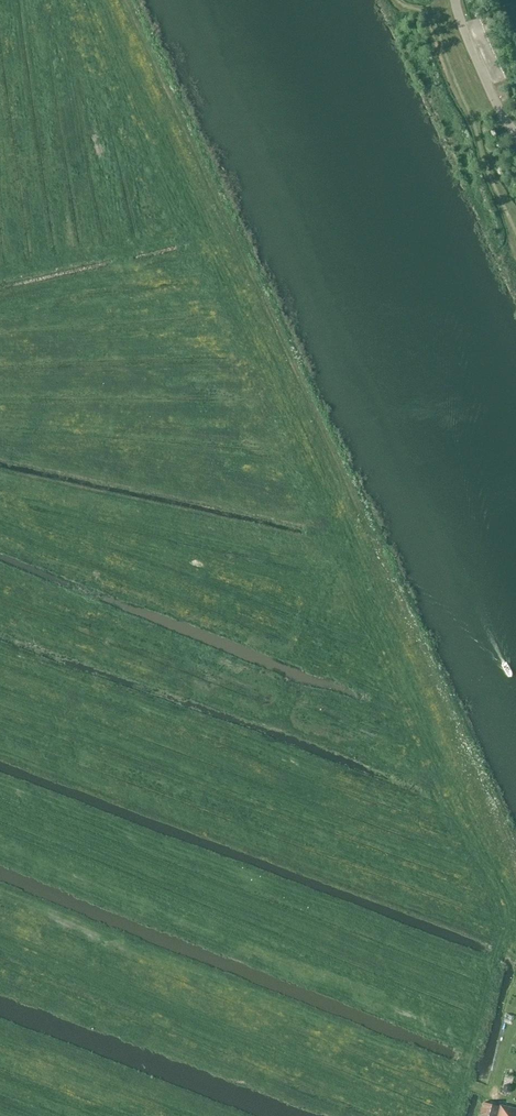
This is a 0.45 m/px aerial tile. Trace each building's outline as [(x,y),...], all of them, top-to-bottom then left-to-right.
[(483,1102),(480,1115),(515,1115),(515,1109),(500,1105),(499,1106),(483,1102)]
